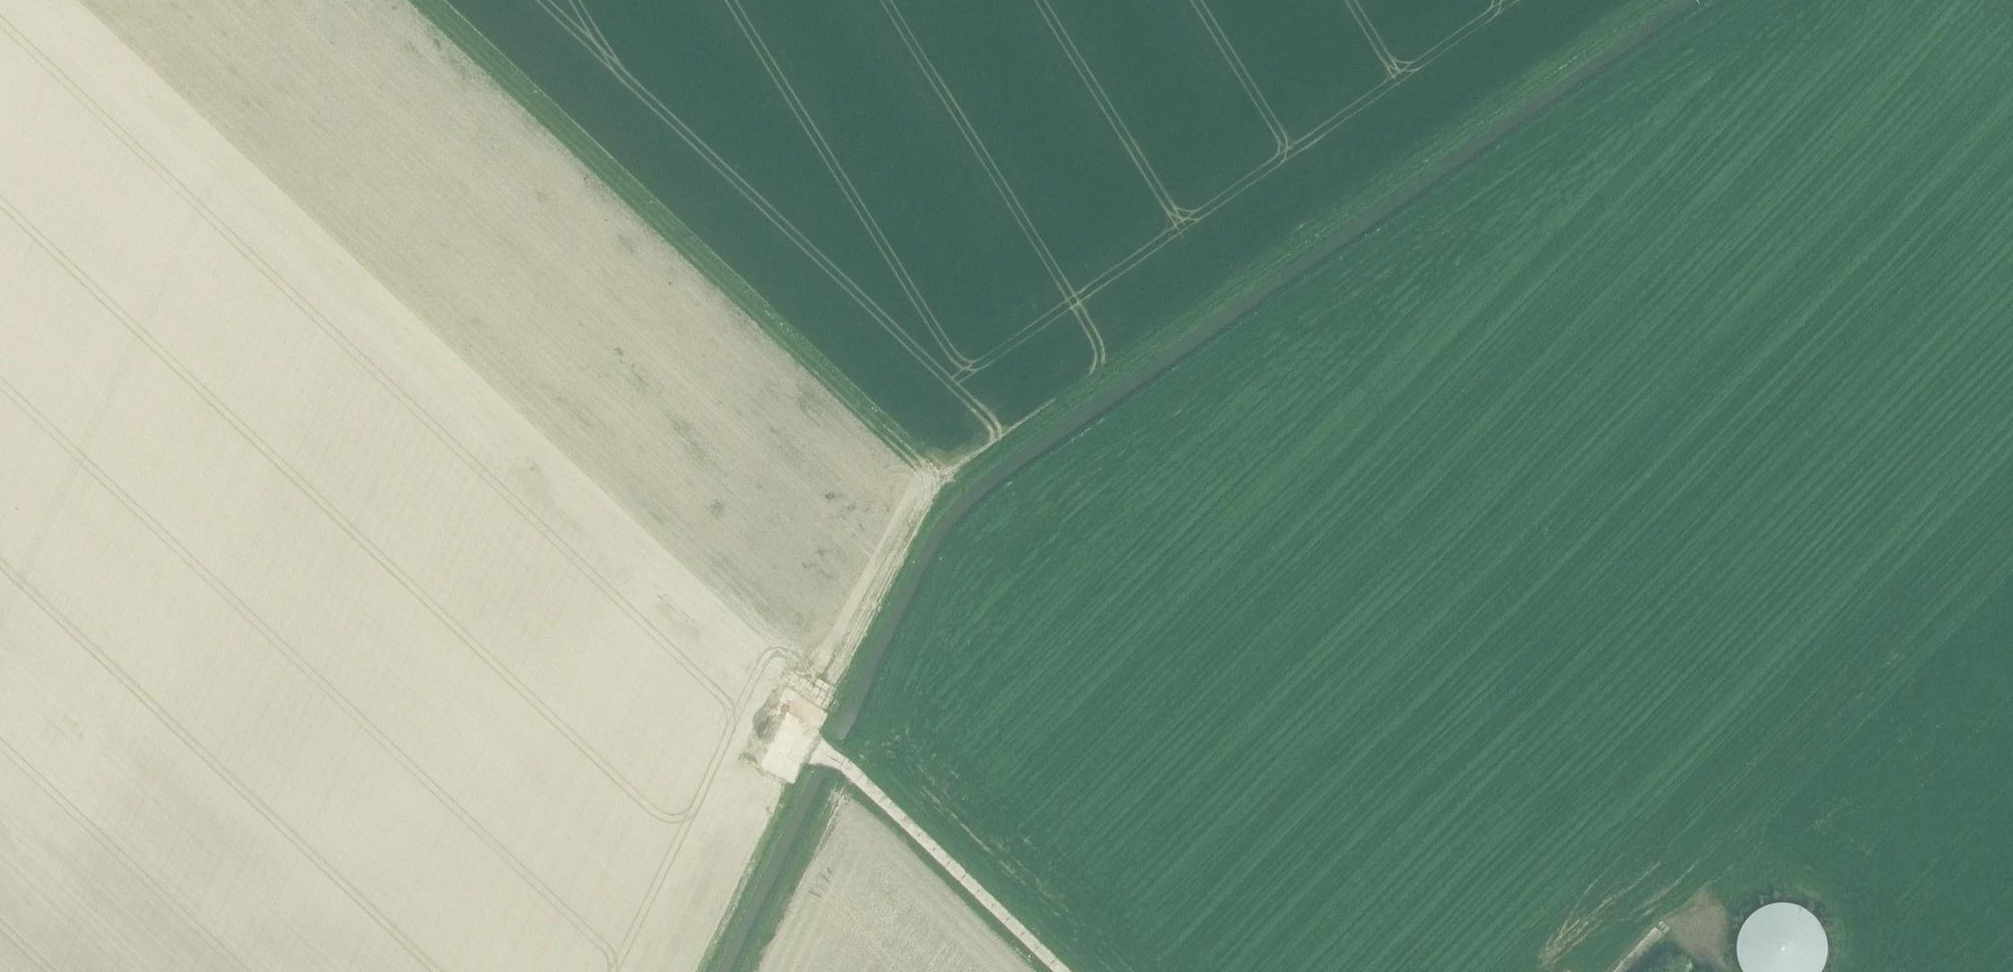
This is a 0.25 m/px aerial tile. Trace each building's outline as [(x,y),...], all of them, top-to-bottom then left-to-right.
[(1824,967),(1826,961),(1828,953),(1828,945),(1826,937),(1823,929),(1819,922),(1811,915),(1806,910),(1798,906),(1790,904),(1782,903),(1775,904),(1767,907),(1758,910),(1752,915),(1747,920),(1742,928),(1740,935),(1738,944),(1737,951),(1739,961),(1740,968),(1743,971),(1822,971),(1824,967)]
